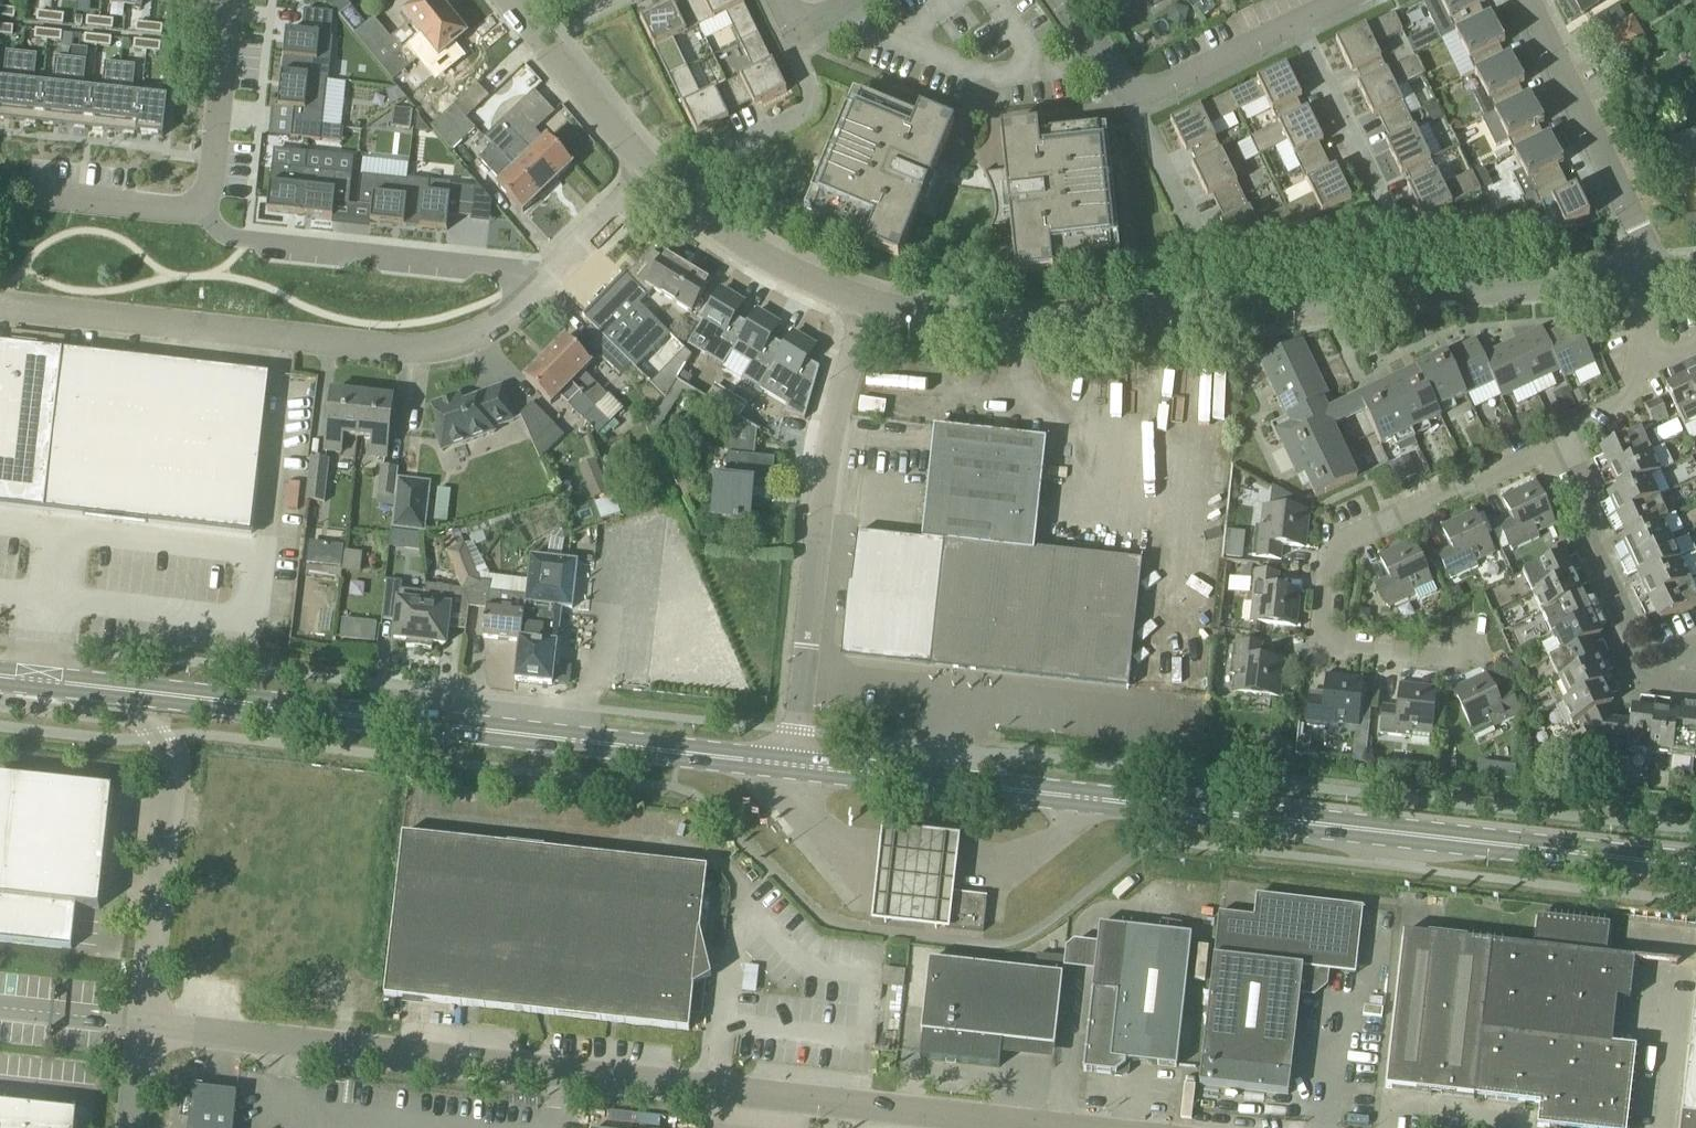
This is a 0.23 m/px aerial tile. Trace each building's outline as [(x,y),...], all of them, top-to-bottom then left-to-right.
[(329,3),(339,16),(352,6),(347,1),(348,0),(333,0),(329,3)] [(354,34),(382,68),(449,12),(440,0),(419,0),(403,14),(400,16),(407,24),(391,38),(374,18),(354,34)] [(740,42),(758,34),(744,5),(742,0),(692,0),(688,2),(700,27),(712,20),(726,14),(740,42)] [(1192,8),(1205,0),(1187,0),(1192,8)] [(1456,32),(1486,18),(1480,6),(1485,3),(1484,0),(1424,0),(1443,39),(1456,32)] [(1576,14),(1580,11),(1582,15),(1607,0),(1567,0),(1576,14)] [(887,9),(896,21),(906,13),(897,1),(887,9)] [(655,48),(669,77),(687,68),(673,40),(687,33),(700,27),(688,2),(668,12),(666,7),(641,19),(655,49),(655,48)] [(2,8),(1,17),(14,18),(15,9),(11,9),(5,8),(2,8)] [(1591,24),(1598,35),(1600,33),(1625,20),(1618,8),(1591,24)] [(50,22),(51,13),(38,12),(37,21),(50,22)] [(431,126),(432,127),(454,105),(468,92),(452,73),(443,80),(454,93),(439,105),(431,95),(428,98),(413,79),(439,57),(467,34),(449,12),(382,68),(393,81),(394,80),(432,125),(431,126)] [(51,13),(50,22),(63,23),(64,15),(51,13)] [(329,17),(301,14),(299,37),(284,35),(279,76),(312,79),(316,40),(326,41),(329,17)] [(1394,14),(1336,42),(1348,66),(1353,64),(1363,83),(1390,70),(1378,44),(1403,31),(1394,14)] [(1491,15),(1486,18),(1456,32),(1475,73),(1505,58),(1499,46),(1505,43),(1491,15)] [(99,27),(100,19),(87,17),(86,26),(99,27)] [(100,19),(99,27),(112,29),(113,20),(100,19)] [(149,33),(149,24),(137,23),(136,31),(149,33)] [(149,24),(149,33),(161,34),(162,25),(149,24)] [(0,26),(0,34),(12,35),(13,27),(0,26)] [(48,39),(49,31),(36,29),(35,38),(48,39)] [(49,31),(48,39),(61,41),(62,33),(62,32),(49,31)] [(740,78),(728,84),(739,108),(759,99),(762,103),(787,91),(772,62),(758,34),(740,42),(754,71),(740,78)] [(97,45),(98,36),(85,35),(84,44),(97,45)] [(98,36),(97,45),(110,46),(111,37),(98,36)] [(147,50),(148,41),(135,40),(134,49),(147,50)] [(148,41),(147,50),(160,52),(161,43),(148,41)] [(14,120),(21,53),(6,52),(3,79),(0,79),(0,118),(14,120)] [(21,53),(14,120),(39,122),(43,84),(34,83),(37,55),(21,53)] [(1486,118),(1495,113),(1525,99),(1519,86),(1524,83),(1511,56),(1505,58),(1475,73),(1483,89),(1474,94),(1486,118)] [(43,84),(39,122),(64,125),(71,59),(56,57),(53,85),(43,84)] [(1384,128),(1412,114),(1399,88),(1425,75),(1416,57),(1390,70),(1363,83),(1358,85),(1370,110),(1375,108),(1384,128)] [(71,59),(64,125),(88,127),(92,89),(83,88),(86,60),(71,59)] [(92,89),(88,127),(113,130),(120,64),(105,62),(102,90),(92,89)] [(120,64),(113,130),(137,133),(141,95),(132,94),(135,66),(120,64)] [(1229,94),(1237,112),(1266,98),(1279,124),(1303,112),(1294,93),(1298,91),(1286,66),(1229,94)] [(687,68),(669,77),(683,105),(683,106),(697,135),(722,123),(720,118),(739,108),(728,84),(715,90),(701,97),(687,68)] [(279,76),(276,108),(291,110),(290,123),(319,126),(323,80),(312,79),(279,76)] [(468,92),(454,105),(468,120),(491,99),(477,84),(468,92)] [(533,151),(531,153),(556,180),(573,164),(547,138),(544,140),(536,131),(555,113),(535,91),(503,120),(533,151)] [(1197,164),(1222,152),(1209,126),(1237,112),(1229,94),(1171,122),(1183,147),(1188,144),(1197,164)] [(141,95),(137,133),(163,135),(167,98),(141,95)] [(944,188),(954,177),(958,173),(958,170),(954,173),(949,177),(946,181),(933,176),(951,133),(861,95),(854,112),(846,109),(836,134),(844,137),(829,173),(821,170),(811,194),(819,197),(812,214),(902,252),(920,208),(934,214),(935,218),(935,220),(936,220),(936,218),(936,214),(936,209),(937,203),(939,198),(944,188)] [(1514,153),(1544,139),(1538,126),(1544,123),(1531,96),(1525,99),(1495,113),(1511,147),(1514,153)] [(454,105),(432,127),(452,151),(469,136),(476,129),(472,125),(468,120),(454,105)] [(1303,112),(1279,124),(1250,138),(1259,156),(1287,142),(1300,169),(1325,157),(1315,137),(1320,135),(1308,110),(1303,112)] [(1412,114),(1384,128),(1394,148),(1389,150),(1401,175),(1406,172),(1406,171),(1433,158),(1443,153),(1429,124),(1419,129),(1412,114)] [(520,163),(514,169),(540,196),(556,180),(531,153),(533,151),(503,120),(491,131),(520,163)] [(290,123),(288,137),(317,140),(319,126),(290,123)] [(993,224),(991,228),(992,228),(994,225),(995,223),(1010,221),(1015,268),(1112,257),(1110,239),(1119,238),(1116,212),(1107,213),(1105,194),(1114,193),(1114,192),(1105,193),(1103,174),(1112,173),(1109,147),(1100,148),(1098,129),(1002,140),(1007,186),(992,188),(990,183),(988,178),(984,171),(983,172),(985,176),(987,180),(989,185),(994,197),(995,210),(994,222),(993,224)] [(1550,136),(1544,139),(1514,153),(1523,170),(1513,175),(1524,199),(1534,194),(1564,179),(1558,166),(1564,164),(1550,136)] [(1250,138),(1236,145),(1245,163),(1259,156),(1250,138)] [(540,196),(514,169),(514,170),(492,146),(479,158),(501,182),(498,185),(523,212),(540,196)] [(1219,208),(1244,197),(1222,152),(1197,164),(1192,166),(1204,191),(1209,188),(1219,208)] [(1325,157),(1300,169),(1313,195),(1285,209),(1293,227),(1351,199),(1339,174),(1335,177),(1325,157)] [(1423,219),(1481,191),(1472,172),(1447,185),(1433,158),(1406,171),(1406,172),(1416,192),(1411,194),(1423,219)] [(264,211),(297,214),(302,170),(269,166),(264,211)] [(297,214),(330,218),(331,202),(346,204),(349,175),(302,170),(297,214)] [(359,205),(374,207),(372,222),(407,226),(411,192),(412,181),(362,176),(359,205)] [(1570,192),(1564,179),(1534,194),(1541,207),(1540,207),(1554,234),(1590,217),(1576,189),(1570,192)] [(448,230),(450,215),(473,217),(476,188),(453,186),(452,196),(411,192),(407,226),(448,230)] [(1293,227),(1285,209),(1256,223),(1244,197),(1219,208),(1229,228),(1224,231),(1236,255),(1265,241),(1293,227)] [(1686,215),(1687,227),(1695,226),(1695,214),(1686,215)] [(631,364),(635,368),(671,335),(640,305),(654,291),(698,317),(717,286),(664,254),(662,257),(652,251),(585,318),(592,325),(605,339),(631,364)] [(720,289),(695,331),(713,342),(705,356),(723,367),(731,353),(748,325),(734,316),(743,303),(720,289)] [(756,311),(731,353),(749,364),(741,378),(759,388),(784,346),(770,338),(778,324),(756,311)] [(620,375),(631,364),(605,339),(592,325),(573,345),(566,337),(545,358),(610,423),(624,409),(609,395),(608,396),(584,372),(591,364),(600,355),(620,375)] [(1561,370),(1564,378),(1595,364),(1577,326),(1570,330),(1568,326),(1545,336),(1561,370)] [(1531,384),(1561,370),(1545,336),(1542,328),(1518,339),(1520,343),(1513,347),(1531,384)] [(792,333),(759,388),(759,389),(787,406),(786,415),(805,420),(818,367),(806,360),(814,346),(792,333)] [(1260,359),(1274,388),(1315,369),(1301,339),(1260,359)] [(1469,343),(1446,354),(1466,395),(1494,382),(1495,382),(1483,356),(1484,356),(1478,344),(1470,347),(1469,343)] [(44,509),(61,350),(0,344),(0,504),(44,509)] [(1502,398),(1509,395),(1531,384),(1513,347),(1506,350),(1504,346),(1484,356),(1483,356),(1495,382),(1494,382),(1502,398)] [(247,370),(61,350),(44,509),(230,529),(252,531),(269,372),(247,370)] [(1437,409),(1466,395),(1446,354),(1416,368),(1420,376),(1436,409),(1437,409)] [(559,396),(584,420),(598,435),(610,423),(545,358),(525,378),(551,404),(559,396)] [(1682,367),(1683,370),(1695,398),(1695,361),(1682,367)] [(1683,370),(1682,367),(1667,374),(1673,386),(1666,389),(1685,428),(1695,423),(1695,398),(1683,370)] [(1329,398),(1315,369),(1274,388),(1288,418),(1329,398)] [(1436,409),(1420,376),(1403,384),(1396,387),(1398,391),(1393,393),(1415,439),(1411,431),(1441,417),(1437,409),(1436,409)] [(647,429),(656,450),(664,436),(658,431),(684,390),(693,396),(695,392),(677,381),(666,399),(647,429)] [(515,422),(502,386),(475,396),(476,399),(464,404),(461,395),(431,406),(439,426),(434,428),(443,453),(496,434),(494,430),(515,422)] [(343,435),(357,437),(362,394),(332,391),(325,451),(341,453),(343,435)] [(1410,431),(1415,439),(1393,393),(1388,396),(1386,392),(1362,404),(1381,445),(1410,431)] [(394,398),(362,394),(357,437),(372,439),(370,456),(387,458),(394,398)] [(1338,416),(1330,400),(1329,398),(1288,418),(1271,426),(1279,443),(1288,438),(1329,419),(1330,420),(1338,416)] [(1645,406),(1654,425),(1669,419),(1660,400),(1645,406)] [(520,415),(534,446),(540,459),(564,435),(555,426),(532,403),(520,415)] [(733,415),(729,454),(726,479),(716,477),(711,518),(750,522),(754,490),(771,492),(775,459),(754,457),(757,430),(733,415)] [(1333,426),(1330,420),(1329,419),(1288,438),(1296,456),(1305,452),(1311,464),(1344,449),(1333,426)] [(1046,440),(1022,438),(935,428),(922,540),(856,532),(840,657),(930,667),(1128,689),(1142,561),(1034,549),(1046,440)] [(1641,430),(1602,449),(1602,450),(1609,447),(1618,466),(1611,469),(1651,451),(1641,430)] [(1344,449),(1311,464),(1317,476),(1321,474),(1325,483),(1321,485),(1325,493),(1357,478),(1344,449)] [(1618,467),(1627,486),(1648,477),(1661,471),(1651,451),(1611,469),(1618,467)] [(330,459),(311,457),(306,500),(325,503),(330,459)] [(610,492),(596,459),(579,466),(593,499),(610,492)] [(395,497),(398,477),(399,470),(381,468),(378,495),(395,497)] [(398,477),(395,497),(392,528),(426,532),(431,481),(398,477)] [(1610,519),(1657,497),(1648,477),(1627,486),(1609,494),(1612,501),(1601,506),(1608,520),(1610,519)] [(1535,483),(1503,498),(1513,518),(1500,524),(1512,550),(1541,537),(1538,532),(1554,525),(1535,483)] [(621,514),(615,496),(595,502),(602,521),(621,514)] [(1657,497),(1610,519),(1608,520),(1614,534),(1625,529),(1628,535),(1622,537),(1622,538),(1661,520),(1667,517),(1657,497)] [(1262,507),(1260,526),(1256,526),(1252,556),(1282,559),(1283,545),(1305,547),(1309,512),(1262,507)] [(1491,549),(1474,512),(1442,527),(1452,547),(1438,553),(1451,580),(1480,567),(1475,557),(1491,549)] [(491,532),(515,525),(512,515),(488,522),(491,532)] [(1620,564),(1623,563),(1670,540),(1669,537),(1661,520),(1622,538),(1625,544),(1616,548),(1613,549),(1620,564)] [(459,530),(440,536),(446,551),(462,589),(462,591),(481,584),(481,582),(490,575),(474,546),(473,544),(472,544),(465,544),(462,535),(471,532),(472,534),(485,531),(489,530),(487,522),(471,527),(459,530)] [(1675,534),(1669,537),(1670,540),(1672,542),(1678,539),(1684,536),(1681,531),(1675,534)] [(1670,540),(1623,563),(1620,564),(1627,578),(1638,573),(1641,578),(1680,560),(1672,542),(1670,540)] [(1412,541),(1380,556),(1389,577),(1376,583),(1389,609),(1416,596),(1418,600),(1437,591),(1432,582),(1431,582),(1412,541)] [(1229,544),(1227,559),(1242,560),(1243,546),(1229,544)] [(310,546),(307,565),(342,570),(344,550),(310,546)] [(552,684),(561,608),(572,609),(578,560),(531,555),(526,596),(520,641),(516,680),(552,684)] [(1566,579),(1556,559),(1523,573),(1533,593),(1566,579)] [(1657,594),(1650,598),(1690,580),(1680,560),(1641,578),(1642,579),(1648,576),(1657,594)] [(1296,626),(1300,591),(1278,589),(1280,575),(1250,571),(1247,602),(1258,604),(1256,622),(1296,626)] [(1533,593),(1542,613),(1574,599),(1566,579),(1533,593)] [(417,647),(419,647),(427,585),(426,585),(425,592),(401,589),(402,582),(386,580),(382,615),(397,617),(394,638),(407,640),(406,645),(406,647),(410,646),(414,647),(417,647)] [(1690,580),(1650,598),(1651,599),(1658,596),(1667,615),(1660,618),(1661,619),(1695,603),(1695,593),(1690,580)] [(462,589),(427,585),(419,647),(421,647),(425,648),(428,649),(432,650),(432,648),(433,643),(446,644),(448,623),(467,625),(469,607),(469,606),(462,591),(462,589)] [(520,641),(526,596),(489,592),(483,637),(520,641)] [(1574,599),(1542,613),(1552,634),(1603,610),(1596,595),(1584,601),(1582,595),(1574,599)] [(1583,645),(1601,636),(1597,630),(1610,624),(1603,610),(1552,634),(1561,654),(1583,645)] [(1279,697),(1283,662),(1261,659),(1263,646),(1235,643),(1231,673),(1242,674),(1239,693),(1279,697)] [(1550,684),(1598,661),(1598,660),(1591,663),(1583,645),(1561,654),(1550,659),(1557,676),(1548,680),(1550,684)] [(1551,686),(1560,682),(1568,699),(1569,700),(1595,687),(1596,688),(1608,682),(1607,680),(1601,683),(1592,665),(1599,662),(1598,661),(1550,684),(1551,686)] [(1493,728),(1521,715),(1508,689),(1495,695),(1486,675),(1454,690),(1472,726),(1478,740),(1495,732),(1493,728)] [(1362,681),(1327,677),(1325,699),(1311,697),(1308,726),(1337,729),(1338,719),(1370,722),(1373,687),(1362,686),(1362,681)] [(1431,739),(1432,730),(1436,689),(1401,685),(1398,707),(1384,705),(1381,733),(1431,739)] [(1607,743),(1610,719),(1596,688),(1595,687),(1569,700),(1568,699),(1562,702),(1572,723),(1583,718),(1594,741),(1607,743)] [(1686,702),(1685,702),(1683,715),(1677,714),(1673,757),(1671,772),(1677,773),(1676,783),(1686,784),(1687,774),(1692,774),(1694,760),(1695,741),(1695,703),(1686,702)] [(1610,719),(1607,743),(1628,745),(1627,752),(1650,755),(1655,712),(1654,712),(1653,719),(1642,718),(1642,712),(1632,710),(1631,721),(1610,719)] [(1677,714),(1676,714),(1675,722),(1669,721),(1655,719),(1655,712),(1650,755),(1673,757),(1677,714)] [(1299,734),(1298,748),(1297,756),(1309,757),(1311,736),(1302,735),(1303,724),(1299,724),(1298,734),(1299,734)] [(1504,763),(1502,779),(1514,780),(1515,764),(1504,763)] [(0,776),(0,941),(72,949),(77,907),(100,909),(113,789),(0,776)] [(1625,781),(1614,779),(1613,788),(1623,789),(1624,790),(1625,781)] [(870,918),(945,927),(947,907),(949,893),(956,833),(881,824),(870,918)] [(385,996),(689,1030),(694,987),(708,868),(403,834),(385,996)] [(949,893),(947,907),(945,927),(984,932),(987,897),(949,893)] [(1355,974),(1363,907),(1257,895),(1254,917),(1219,913),(1202,1063),(1199,1085),(1289,1095),(1291,1074),(1301,985),(1309,986),(1319,978),(1320,970),(1355,974)] [(1483,1031),(1612,1045),(1617,999),(1630,1000),(1635,959),(1619,957),(1607,956),(1608,941),(1610,925),(1594,923),(1584,922),(1538,917),(1535,948),(1493,943),(1483,1031)] [(1092,990),(1083,1070),(1083,1071),(1117,1075),(1125,1067),(1126,1061),(1178,1065),(1191,935),(1126,928),(1118,993),(1092,990)] [(1413,934),(1404,933),(1386,1087),(1540,1105),(1538,1127),(1549,1127),(1627,1127),(1636,1048),(1612,1045),(1483,1031),(1493,943),(1413,934)] [(1002,1042),(1055,1048),(1065,958),(1038,955),(1035,972),(930,960),(921,1032),(923,1033),(921,1057),(999,1066),(1002,1042)] [(1681,1127),(1695,1127),(1695,993),(1681,1127)] [(236,1093),(193,1088),(188,1127),(233,1127),(236,1093)] [(0,1116),(0,1127),(76,1127),(78,1113),(4,1105),(3,1116),(0,1116)]
